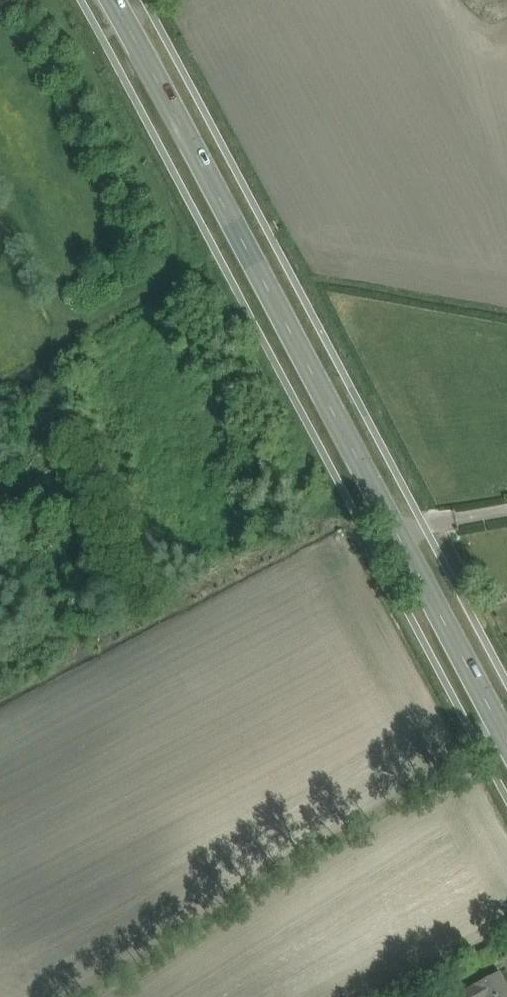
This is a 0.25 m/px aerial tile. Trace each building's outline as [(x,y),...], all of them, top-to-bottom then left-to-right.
[(499,972),(474,985),(474,986),(462,992),(464,996),(506,996),(506,987),(499,972)]
